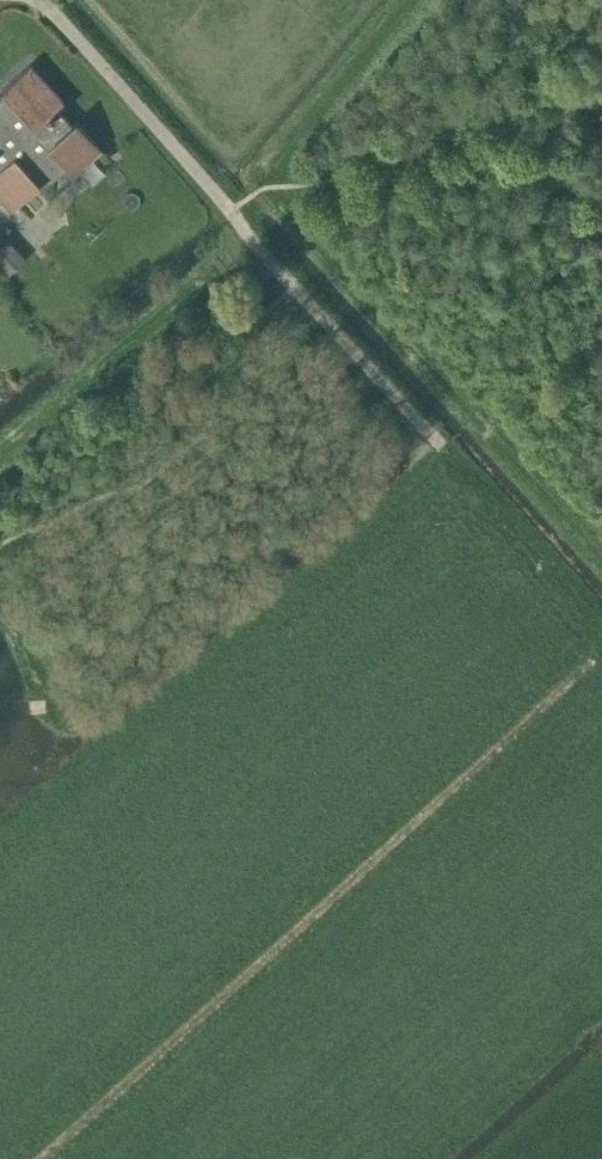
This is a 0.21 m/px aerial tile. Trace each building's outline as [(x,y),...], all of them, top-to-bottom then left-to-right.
[(11,208),(36,185),(40,189),(65,167),(71,174),(99,149),(74,122),(71,125),(56,108),(63,102),(29,64),(1,89),(4,92),(0,96),(0,196),(11,208)] [(20,264),(0,242),(0,243),(0,267),(7,275),(20,264)]
